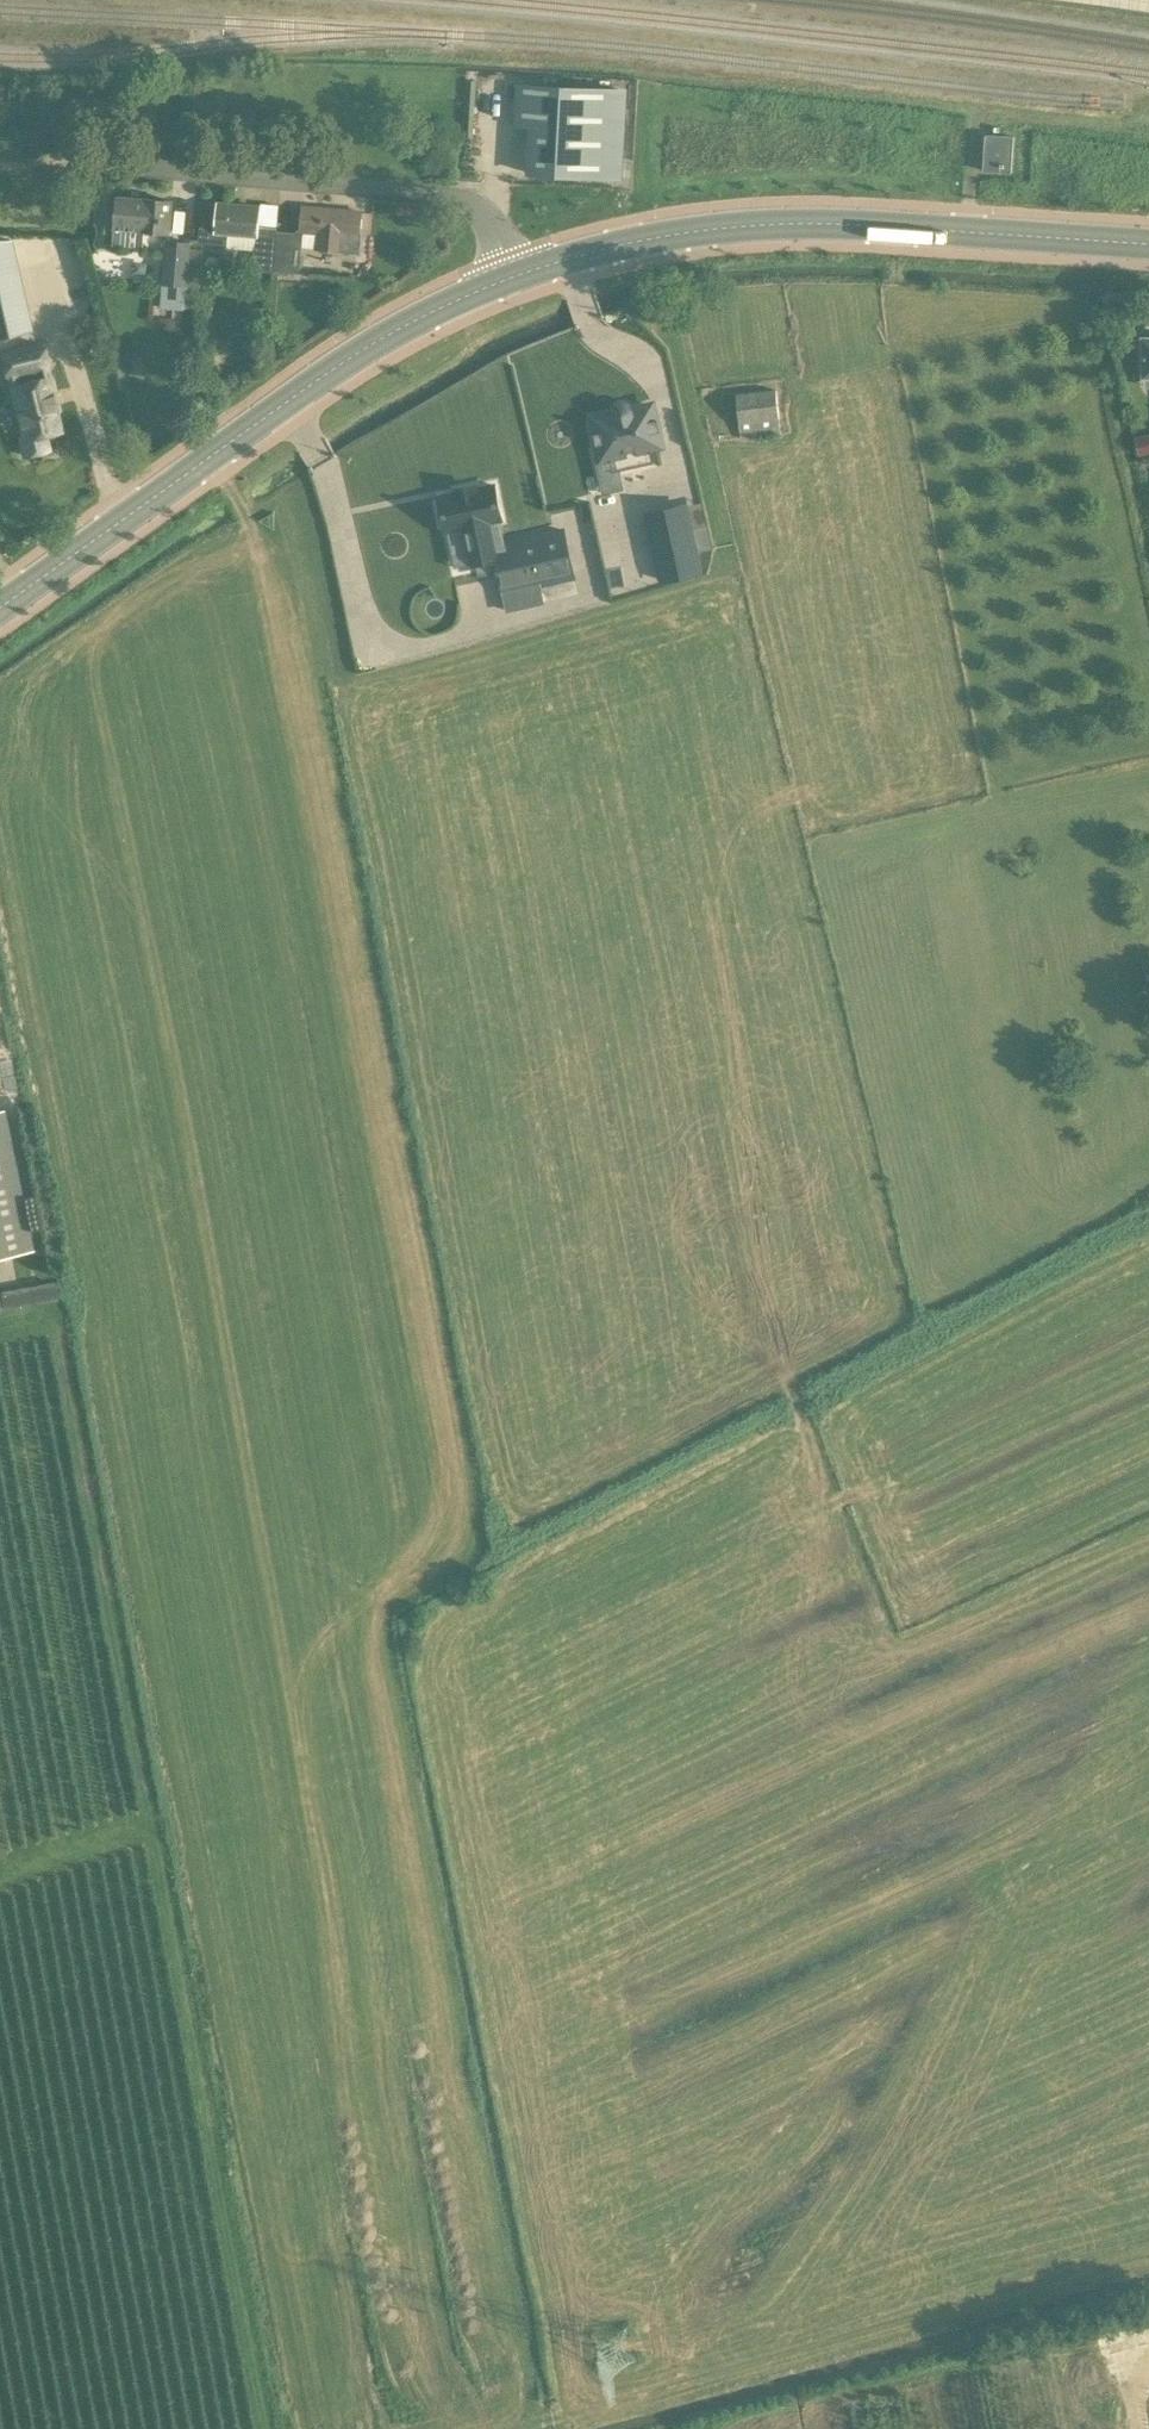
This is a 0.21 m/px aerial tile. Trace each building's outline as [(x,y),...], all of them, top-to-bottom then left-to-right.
[(530,126),(527,173),(583,176),(611,177),(615,89),(517,84),(515,125),(530,126)] [(1010,172),(1012,156),(1013,136),(984,134),(982,169),(1010,172)] [(114,227),(114,228),(142,230),(169,232),(171,200),(116,196),(114,227)] [(273,272),(273,271),(277,230),(277,228),(258,227),(260,206),(216,203),(216,208),(201,207),(198,242),(226,244),(227,232),(255,235),(252,270),(273,272)] [(342,252),(358,254),(362,211),(301,205),(299,230),(316,231),(314,249),(342,251),(342,252)] [(303,233),(277,230),(273,271),(299,273),(303,233)] [(189,242),(165,241),(159,308),(185,309),(186,293),(199,294),(202,250),(189,249),(189,242)] [(31,330),(14,255),(0,258),(0,337),(31,330)] [(60,431),(49,379),(41,340),(1,349),(9,387),(20,439),(18,440),(21,455),(47,450),(44,434),(60,431)] [(776,389),(736,393),(739,439),(782,435),(776,389)] [(604,450),(585,454),(590,477),(656,463),(653,449),(664,446),(655,407),(597,419),(598,425),(595,425),(599,445),(602,444),(604,450)] [(1140,456),(1148,454),(1148,449),(1146,437),(1136,440),(1140,456)] [(543,602),(539,584),(574,576),(563,530),(505,543),(494,545),(489,522),(501,519),(493,484),(476,488),(475,485),(456,489),(457,492),(439,495),(441,503),(438,504),(442,524),(445,523),(447,531),(464,527),(472,563),(475,563),(496,558),(499,572),(508,610),(543,602)] [(699,484),(659,493),(675,557),(713,549),(699,484)] [(0,1110),(0,1258),(29,1252),(0,1110)] [(53,1281),(2,1292),(5,1308),(57,1298),(53,1281)]
